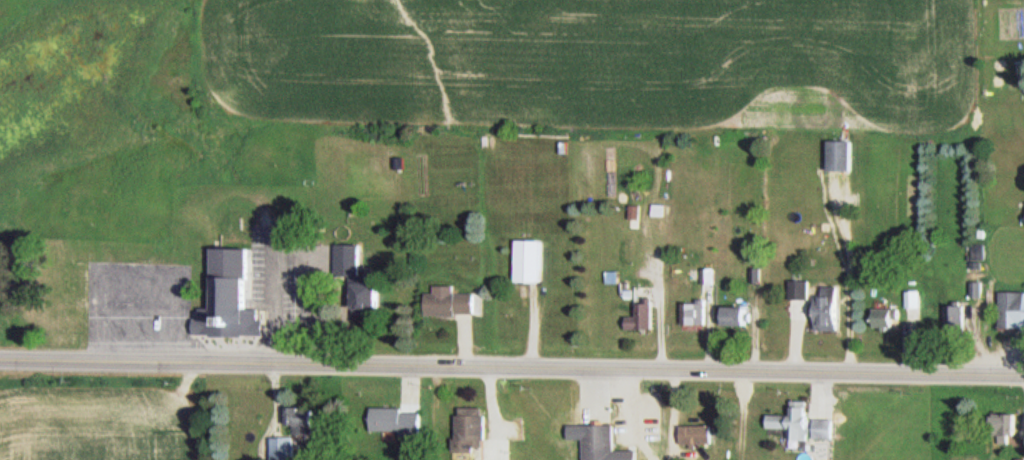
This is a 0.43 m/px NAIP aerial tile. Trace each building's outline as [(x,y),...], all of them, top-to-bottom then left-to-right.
[(857,141),(834,141),(834,171),(857,171),(857,141)] [(641,205),(632,205),(632,226),(641,226),(641,205)] [(517,283),(545,283),(545,240),(517,240),(517,283)] [(339,276),(361,276),(361,244),(339,244),(339,276)] [(215,247),(215,306),(199,306),(199,317),(194,317),(193,332),(263,333),(263,318),(257,318),(257,308),(247,308),(247,247),(215,247)] [(792,281),(792,299),(812,299),(812,281),(792,281)] [(359,283),(359,314),(383,314),(383,283),(359,283)] [(844,329),(844,286),(827,286),(827,329),(844,329)] [(922,290),(907,290),(907,320),(922,320),(922,290)] [(1005,331),(1023,331),(1023,292),(1005,292),(1005,331)] [(429,315),(481,315),(481,294),(429,294),(429,315)] [(684,301),(684,324),(710,324),(710,301),(684,301)] [(642,316),(632,316),(632,329),(657,329),(657,303),(642,303),(642,316)] [(969,305),(947,305),(947,334),(969,334),(969,305)] [(734,307),(734,328),(756,328),(756,307),(734,307)] [(876,309),(876,329),(902,329),(902,309),(876,309)] [(836,419),(811,418),(811,401),(794,401),(794,415),(769,415),(769,428),(796,428),(796,439),(836,439),(836,419)] [(288,425),(295,425),(295,434),(317,434),(317,407),(288,407),(288,425)] [(423,433),(423,408),(374,408),(374,433),(423,433)] [(668,443),(668,408),(648,408),(648,443),(668,443)] [(478,452),(478,447),(489,447),(490,415),(458,414),(458,452),(478,452)] [(997,414),(997,435),(1020,435),(1020,414),(997,414)] [(640,450),(616,450),(616,424),(586,425),(586,459),(640,459),(640,450)] [(683,445),(716,445),(716,425),(683,425),(683,445)] [(298,437),(273,437),(273,459),(298,459),(298,437)]
